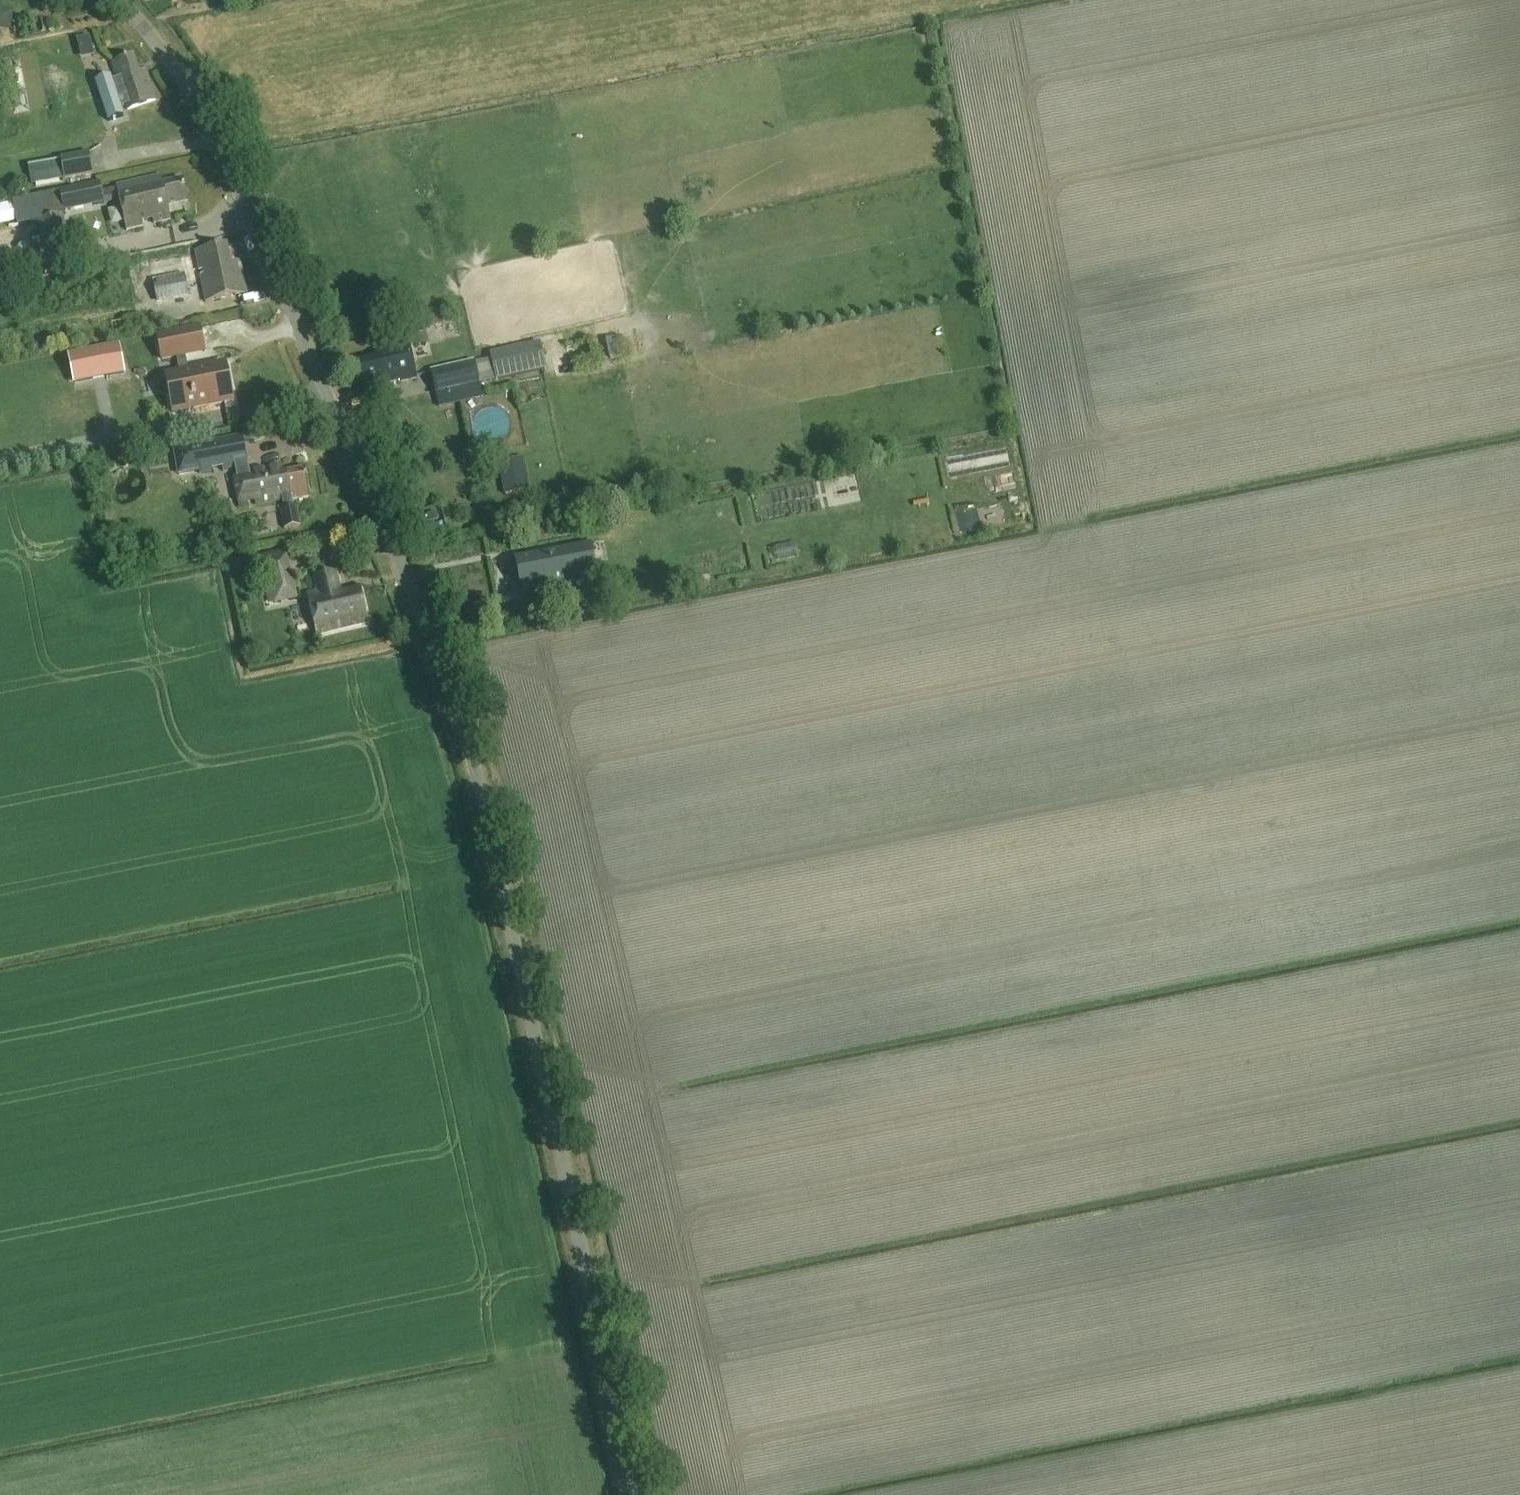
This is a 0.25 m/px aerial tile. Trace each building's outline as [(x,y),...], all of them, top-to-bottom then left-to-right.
[(14,9),(0,9),(0,28),(14,29),(14,9)] [(90,29),(78,32),(84,57),(96,54),(90,29)] [(146,70),(138,73),(133,57),(112,64),(117,79),(105,83),(110,98),(122,94),(127,110),(156,101),(146,70)] [(64,181),(93,175),(89,152),(52,160),(56,181),(64,180),(64,181)] [(154,220),(155,224),(170,221),(167,205),(187,201),(182,180),(163,184),(161,177),(118,186),(127,230),(144,227),(143,223),(154,220)] [(105,226),(96,183),(9,201),(13,221),(34,217),(41,249),(66,244),(60,213),(85,208),(90,229),(105,226)] [(206,303),(247,294),(240,261),(231,263),(227,245),(195,252),(206,303)] [(155,303),(186,297),(181,274),(150,280),(155,303)] [(162,361),(186,356),(181,334),(158,338),(162,361)] [(493,381),(543,369),(537,342),(487,354),(493,381)] [(117,346),(66,356),(72,387),(123,376),(117,346)] [(390,384),(416,379),(409,347),(376,354),(377,361),(359,365),(364,388),(390,382),(390,384)] [(436,396),(480,386),(473,361),(431,371),(436,396)] [(233,402),(225,364),(166,376),(173,414),(233,402)] [(250,472),(243,437),(196,447),(196,449),(153,457),(156,474),(180,469),(182,475),(200,471),(201,475),(236,468),(237,474),(233,475),(240,510),(283,503),(284,510),(281,511),(284,527),(299,525),(296,508),(293,508),(292,500),(310,497),(305,470),(282,474),(281,466),(250,472)] [(504,496),(530,491),(523,459),(498,464),(504,496)] [(513,559),(520,595),(597,581),(591,545),(513,559)] [(258,557),(270,608),(297,602),(285,551),(258,557)] [(316,635),(367,623),(359,590),(340,594),(335,574),(313,579),(316,592),(306,594),(316,635)]
